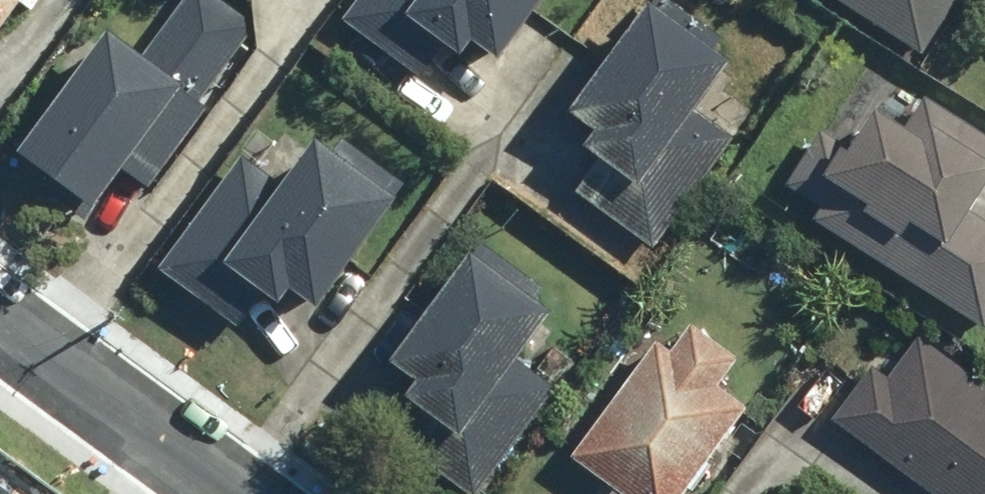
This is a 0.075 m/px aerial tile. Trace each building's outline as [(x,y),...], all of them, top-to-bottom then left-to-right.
[(21,0),(0,0),(0,29),(21,0)] [(430,54),(445,64),(455,49),(484,70),(536,0),(351,0),(335,22),(412,79),(430,54)] [(567,155),(608,183),(588,210),(647,254),(727,141),(685,111),(716,67),(703,57),(714,41),(658,0),(652,0),(641,14),(632,8),(554,119),(580,137),(567,155)] [(916,64),(957,0),(816,0),(916,64)] [(202,114),(193,107),(238,46),(181,3),(134,66),(98,40),(4,165),(78,220),(115,170),(144,192),(202,114)] [(840,150),(812,134),(779,191),(813,211),(802,229),(977,337),(984,324),(984,230),(960,214),(984,172),(977,168),(984,155),(984,138),(918,96),(893,136),(859,116),(840,150)] [(301,320),(395,188),(331,142),(319,159),(301,145),(271,185),(236,159),(149,276),(210,320),(231,292),(263,315),(273,300),(301,320)] [(475,242),(374,374),(401,394),(392,406),(428,433),(408,460),(454,493),(474,493),(549,393),(507,362),(537,321),(521,310),(537,289),(475,242)] [(563,465),(602,493),(680,493),(739,415),(707,391),(729,361),(683,329),(662,358),(649,348),(563,465)] [(916,337),(883,382),(862,368),(824,424),(928,493),(984,493),(984,388),(916,337)]
